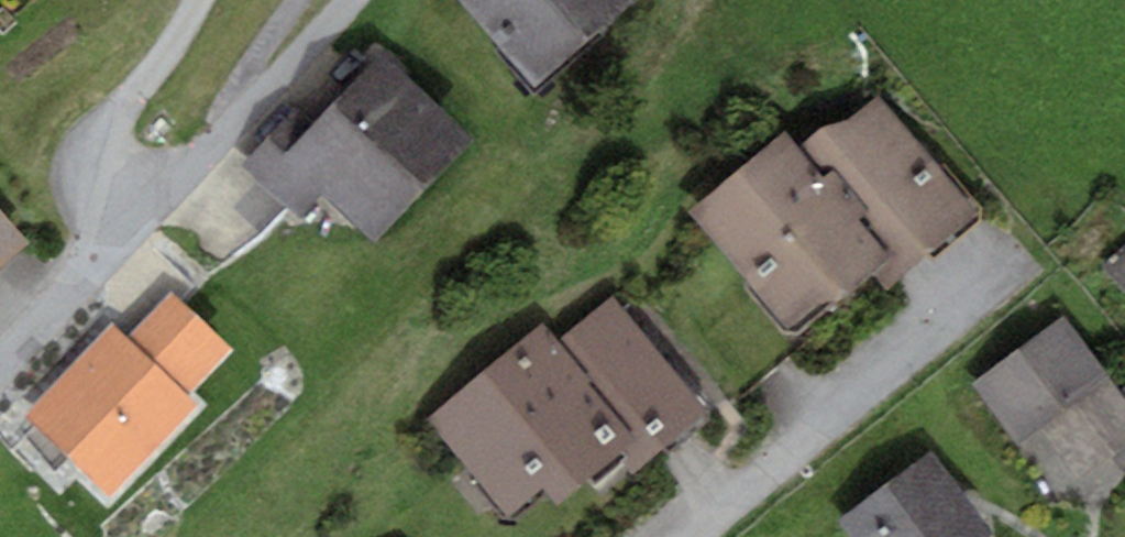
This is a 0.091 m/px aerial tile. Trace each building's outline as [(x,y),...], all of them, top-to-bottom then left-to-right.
[(536,89),(649,0),(461,0),(536,89)] [(469,138),(384,53),(314,123),(297,106),(242,162),(300,220),(325,195),(369,239),(469,138)] [(789,131),(690,213),(789,332),(818,306),(839,302),(875,274),(890,291),(983,215),(880,97),(852,120),(824,129),(801,146),(789,131)] [(0,208),(0,272),(32,244),(0,208)] [(1102,264),(1124,289),(1124,244),(1102,264)] [(543,321),(425,419),(507,517),(543,487),(557,503),(584,481),(599,499),(707,409),(611,295),(558,339),(543,321)] [(129,342),(186,397),(229,352),(172,297),(129,342)] [(971,386),(1027,459),(1030,456),(1072,513),(1124,473),(1124,388),(1120,391),(1063,316),(971,386)] [(108,497),(196,407),(186,397),(129,342),(113,326),(25,416),(108,497)] [(931,448),(835,521),(847,536),(985,536),(993,531),(931,448)]
